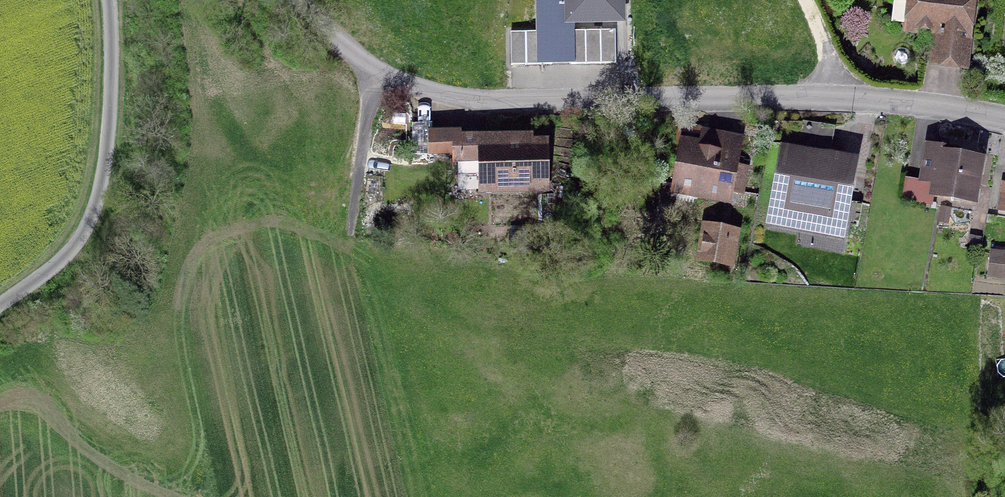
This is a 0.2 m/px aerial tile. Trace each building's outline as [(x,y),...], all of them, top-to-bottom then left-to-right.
[(619,0),(540,0),(540,20),(540,34),(511,34),(512,63),(614,63),(614,34),(574,34),(574,19),(619,19),(619,0)] [(961,66),(969,0),(911,0),(908,30),(937,33),(934,63),(961,66)] [(832,200),(839,163),(825,160),(831,128),(801,123),(794,159),(788,158),(785,171),(792,173),(788,192),(832,200)] [(736,144),(704,138),(705,134),(678,129),(675,141),(683,143),(674,189),(726,199),(727,191),(740,193),(744,170),(732,168),(736,144)] [(481,191),(542,190),(542,145),(525,146),(525,140),(455,141),(455,136),(430,136),(430,142),(424,142),(424,152),(456,151),(455,146),(481,146),(481,191)] [(931,195),(972,202),(979,162),(955,158),(956,151),(925,146),(919,183),(932,185),(931,195)] [(1001,184),(996,212),(1004,213),(1004,185),(1001,184)] [(701,259),(724,263),(729,239),(706,234),(701,259)] [(1004,281),(1004,268),(998,267),(998,263),(988,261),(986,278),(1004,281)]
